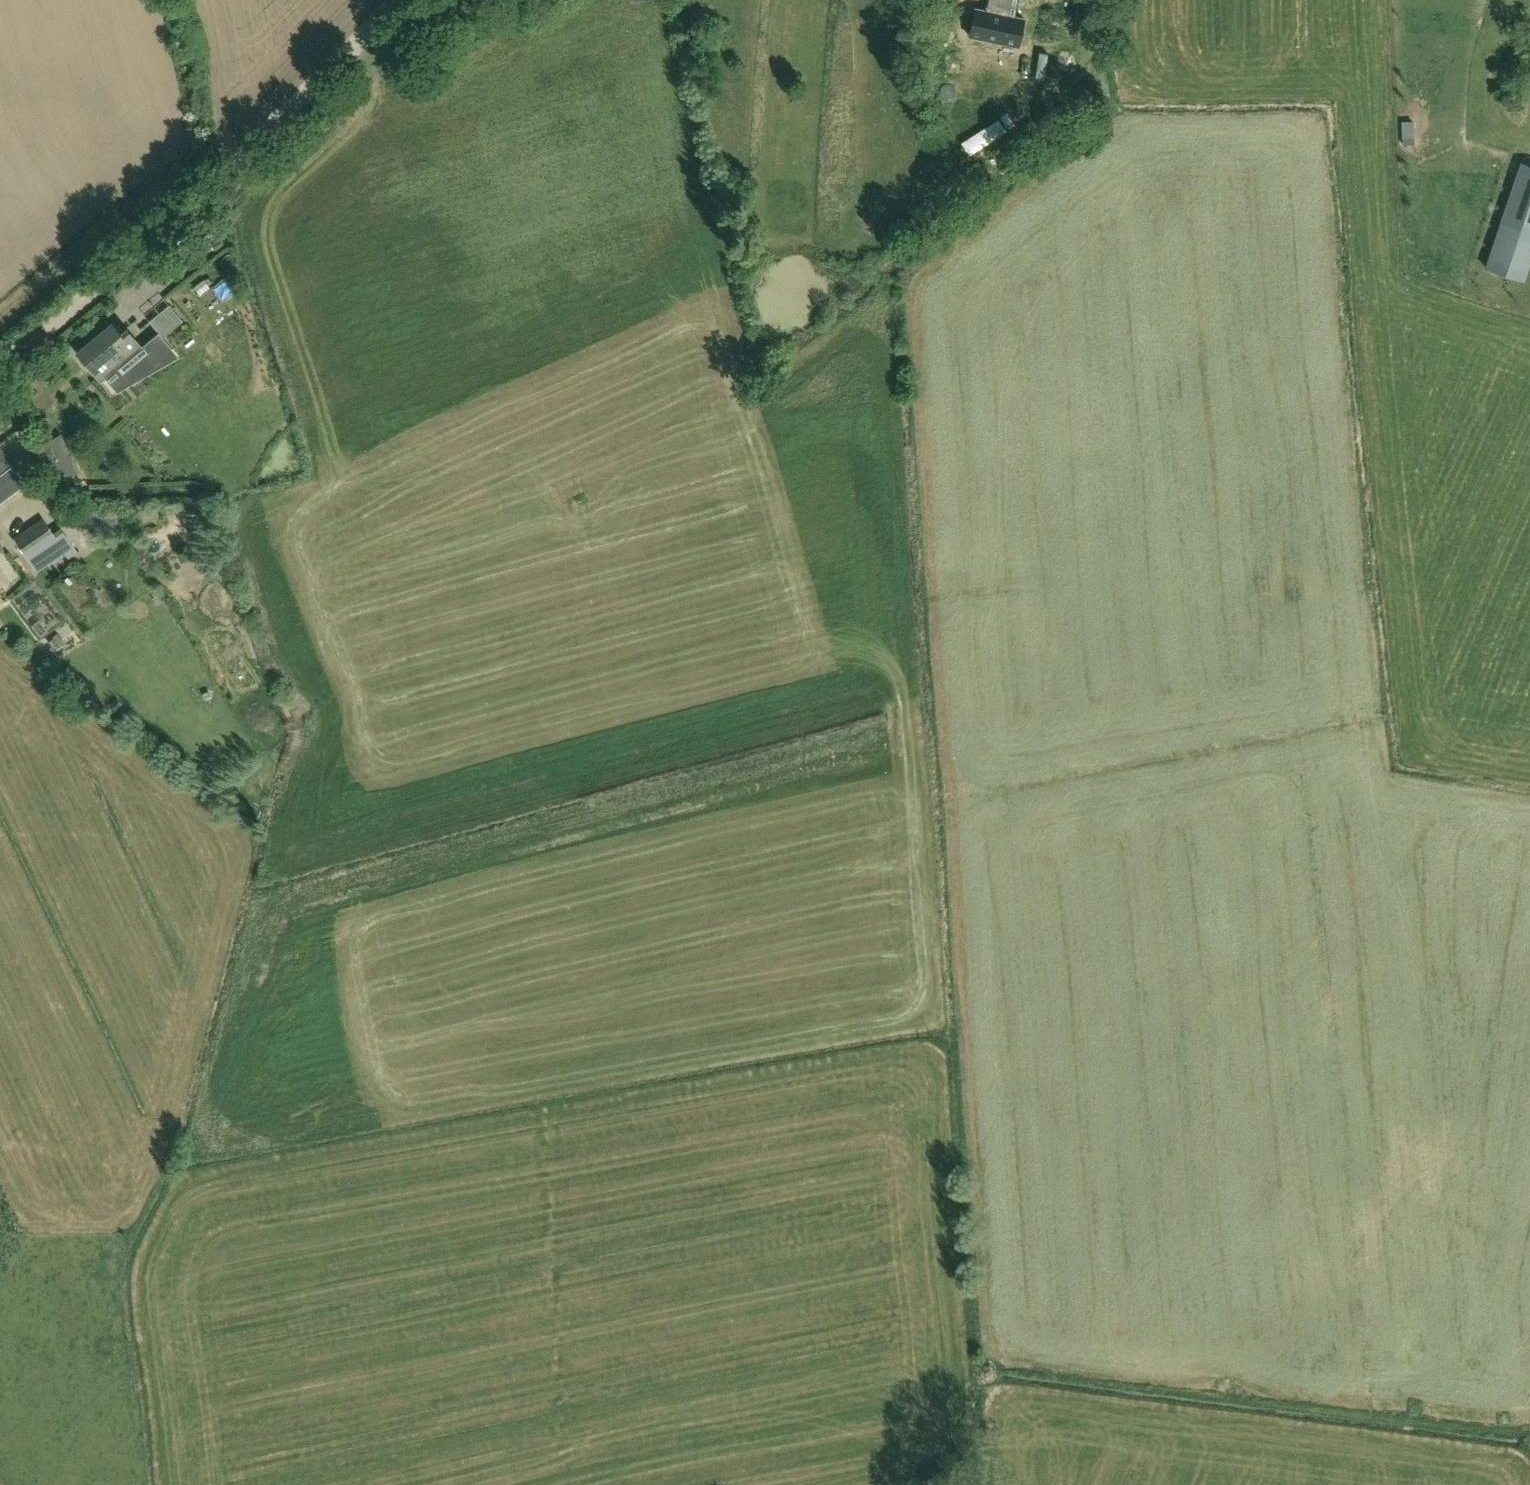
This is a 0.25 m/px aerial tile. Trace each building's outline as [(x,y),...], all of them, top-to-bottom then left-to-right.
[(986,11),(975,9),(969,35),(1019,45),(1025,20),(1008,16),(1011,0),(989,0),(986,11)] [(1486,267),(1524,280),(1529,261),(1529,155),(1524,153),(1486,267)] [(146,352),(132,334),(126,327),(121,331),(112,321),(75,352),(104,386),(146,352)] [(172,384),(190,377),(186,369),(169,375),(172,384)] [(27,557),(56,537),(44,517),(13,538),(27,557)] [(54,636),(48,640),(57,651),(62,647),(54,636)]
